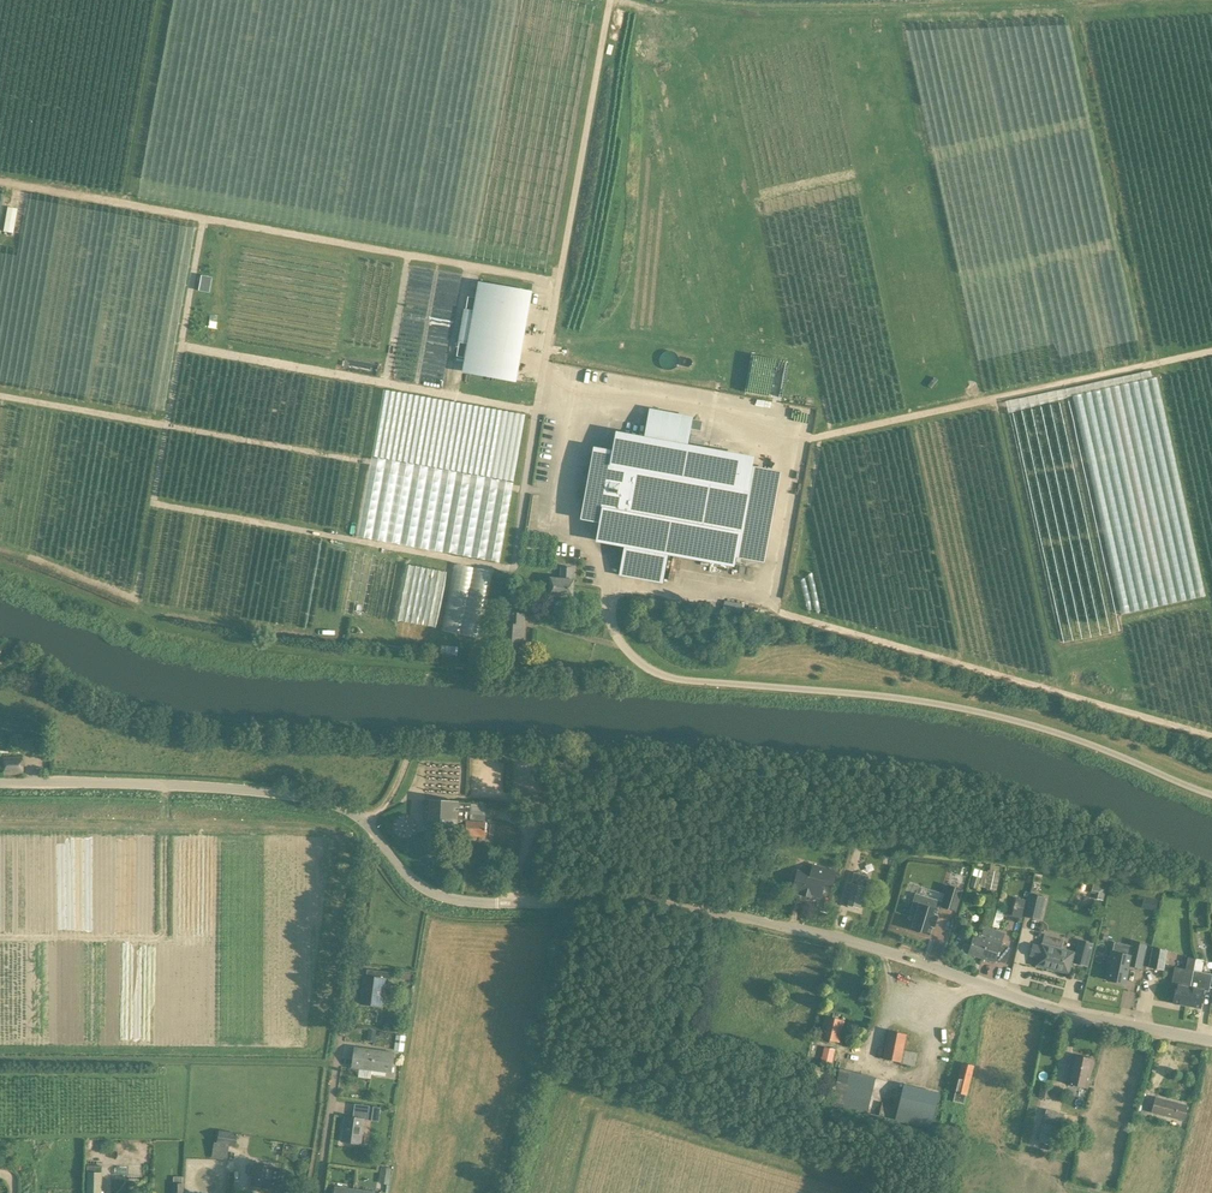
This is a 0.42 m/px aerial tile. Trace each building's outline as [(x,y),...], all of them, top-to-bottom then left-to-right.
[(8,207),(4,231),(13,232),(17,209),(8,207)] [(202,276),(199,291),(209,292),(212,278),(202,276)] [(465,372),(514,381),(529,295),(481,286),(475,314),(466,313),(461,342),(470,344),(465,372)] [(661,582),(666,554),(732,566),(751,461),(685,449),(690,420),(651,413),(646,442),(618,436),(613,465),(594,461),(585,510),(604,513),(599,541),(627,546),(622,575),(661,582)] [(368,616),(378,558),(353,553),(343,611),(368,616)] [(480,637),(491,569),(452,563),(442,630),(480,637)] [(550,580),(549,595),(572,597),(573,581),(573,569),(560,568),(559,580),(550,580)] [(725,601),(723,611),(740,614),(741,603),(725,601)] [(503,624),(500,651),(519,652),(520,638),(522,638),(524,615),(510,614),(509,625),(503,624)] [(4,775),(23,775),(24,756),(4,755),(4,775)] [(432,789),(457,789),(458,765),(433,764),(432,789)] [(455,831),(455,835),(485,837),(486,823),(485,823),(486,805),(458,803),(459,802),(424,799),(422,829),(455,831)] [(404,838),(417,826),(404,813),(392,825),(404,838)] [(810,876),(798,873),(797,872),(796,877),(794,876),(791,886),(793,887),(792,891),(802,893),(801,896),(810,898),(810,896),(820,898),(823,885),(831,887),(835,872),(812,866),(810,876)] [(988,870),(988,871),(984,889),(996,891),(1000,872),(988,870)] [(850,909),(853,907),(859,909),(865,889),(868,877),(854,872),(844,905),(845,905),(847,908),(850,909)] [(978,889),(979,886),(982,878),(973,876),(970,887),(978,889)] [(948,885),(942,902),(941,907),(955,912),(962,890),(948,885)] [(1106,887),(1098,885),(1096,894),(1095,898),(1103,900),(1106,887)] [(939,906),(941,907),(942,902),(926,897),(926,898),(916,894),(913,902),(910,912),(915,914),(911,929),(930,935),(932,927),(934,927),(937,916),(936,915),(939,906)] [(1030,895),(1025,914),(1040,917),(1045,898),(1030,895)] [(1013,915),(1024,917),(1029,899),(1018,896),(1013,915)] [(998,928),(1002,914),(996,913),(992,926),(998,928)] [(968,954),(982,959),(991,928),(985,926),(982,933),(980,933),(978,938),(974,936),(971,945),(963,942),(960,952),(968,954)] [(998,931),(991,928),(982,959),(994,963),(1000,946),(990,942),(992,939),(995,940),(998,931)] [(939,960),(943,943),(933,941),(929,958),(939,960)] [(1130,956),(1113,952),(1107,980),(1125,984),(1129,966),(1141,968),(1146,944),(1133,941),(1130,956)] [(1074,961),(1087,965),(1092,945),(1079,942),(1075,954),(1073,953),(1073,952),(1041,944),(1041,947),(1033,945),(1030,955),(1038,957),(1036,965),(1068,973),(1071,960),(1074,960),(1074,961)] [(1153,948),(1149,967),(1163,970),(1167,951),(1153,948)] [(1172,1003),(1186,1005),(1194,970),(1194,967),(1196,958),(1188,957),(1186,968),(1175,966),(1172,979),(1177,980),(1172,1003)] [(1196,958),(1194,967),(1203,969),(1204,960),(1196,958)] [(377,977),(366,976),(364,976),(361,1004),(381,1006),(385,978),(392,979),(392,972),(378,970),(377,977)] [(1211,977),(1211,974),(1194,970),(1186,1005),(1200,1008),(1204,991),(1209,992),(1211,977)] [(403,971),(402,978),(410,979),(411,972),(403,971)] [(825,1017),(820,1038),(838,1042),(843,1021),(825,1017)] [(376,1031),(369,1030),(367,1041),(375,1042),(376,1031)] [(882,1059),(899,1063),(914,1066),(916,1053),(902,1050),(905,1035),(887,1031),(882,1059)] [(396,1035),(394,1051),(403,1052),(405,1036),(396,1035)] [(352,1066),(371,1069),(374,1050),(355,1047),(352,1066)] [(753,1060),(763,1062),(767,1049),(756,1047),(753,1060)] [(831,1067),(833,1057),(835,1050),(824,1048),(821,1065),(831,1067)] [(374,1050),(371,1069),(391,1072),(394,1053),(374,1050)] [(1072,1057),(1066,1087),(1087,1091),(1093,1061),(1072,1057)] [(962,1104),(965,1095),(972,1067),(963,1065),(953,1101),(962,1104)] [(831,1105),(844,1108),(853,1072),(840,1069),(836,1082),(831,1105)] [(903,1085),(895,1120),(931,1129),(939,1093),(903,1085)] [(1038,1098),(1050,1100),(1052,1088),(1041,1085),(1038,1098)] [(1155,1098),(1151,1112),(1184,1120),(1188,1107),(1155,1098)] [(380,1107),(373,1106),(371,1121),(378,1122),(380,1107)] [(1056,1146),(1061,1128),(1064,1115),(1045,1110),(1038,1142),(1056,1146)] [(368,1120),(369,1113),(357,1112),(356,1118),(345,1116),(342,1141),(361,1144),(364,1120),(368,1120)] [(214,1141),(212,1156),(227,1159),(229,1146),(236,1147),(238,1134),(219,1130),(217,1142),(214,1141)] [(254,1164),(250,1186),(269,1189),(273,1167),(254,1164)] [(389,1184),(391,1169),(381,1168),(380,1183),(389,1184)] [(86,1192),(102,1192),(102,1172),(87,1172),(86,1192)] [(173,1183),(172,1183),(172,1192),(184,1192),(184,1183),(182,1183),(183,1177),(173,1176),(173,1183)]
